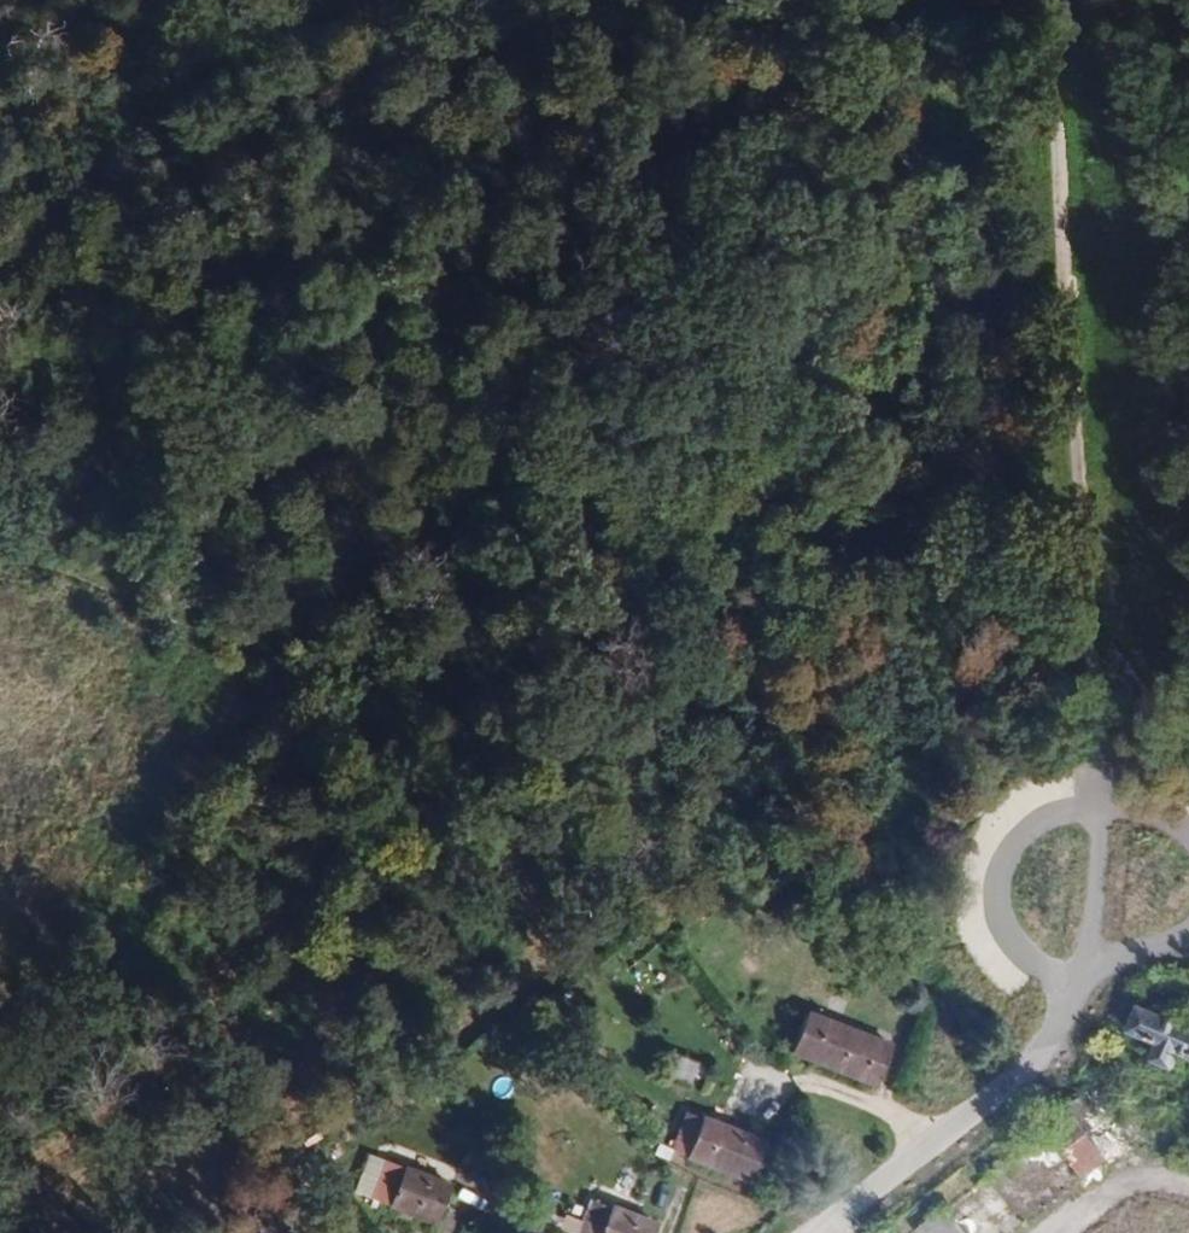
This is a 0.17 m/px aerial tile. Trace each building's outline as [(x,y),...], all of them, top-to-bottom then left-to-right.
[(1140,1010),(1130,1034),(1161,1047),(1154,1063),(1173,1071),(1180,1054),(1188,1057),(1188,1030),(1140,1010)] [(889,1047),(805,1015),(791,1052),(875,1084),(889,1047)] [(1046,1127),(1048,1129),(1083,1175),(1122,1145),(1086,1095),(1046,1127)] [(678,1132),(695,1139),(688,1158),(747,1182),(762,1145),(686,1114),(678,1132)] [(695,1139),(678,1132),(671,1150),(688,1158),(695,1139)] [(447,1187),(386,1163),(373,1200),(434,1222),(447,1187)] [(593,1203),(584,1232),(654,1232),(657,1224),(593,1203)] [(918,1231),(920,1232),(964,1232),(946,1210),(918,1231)]
